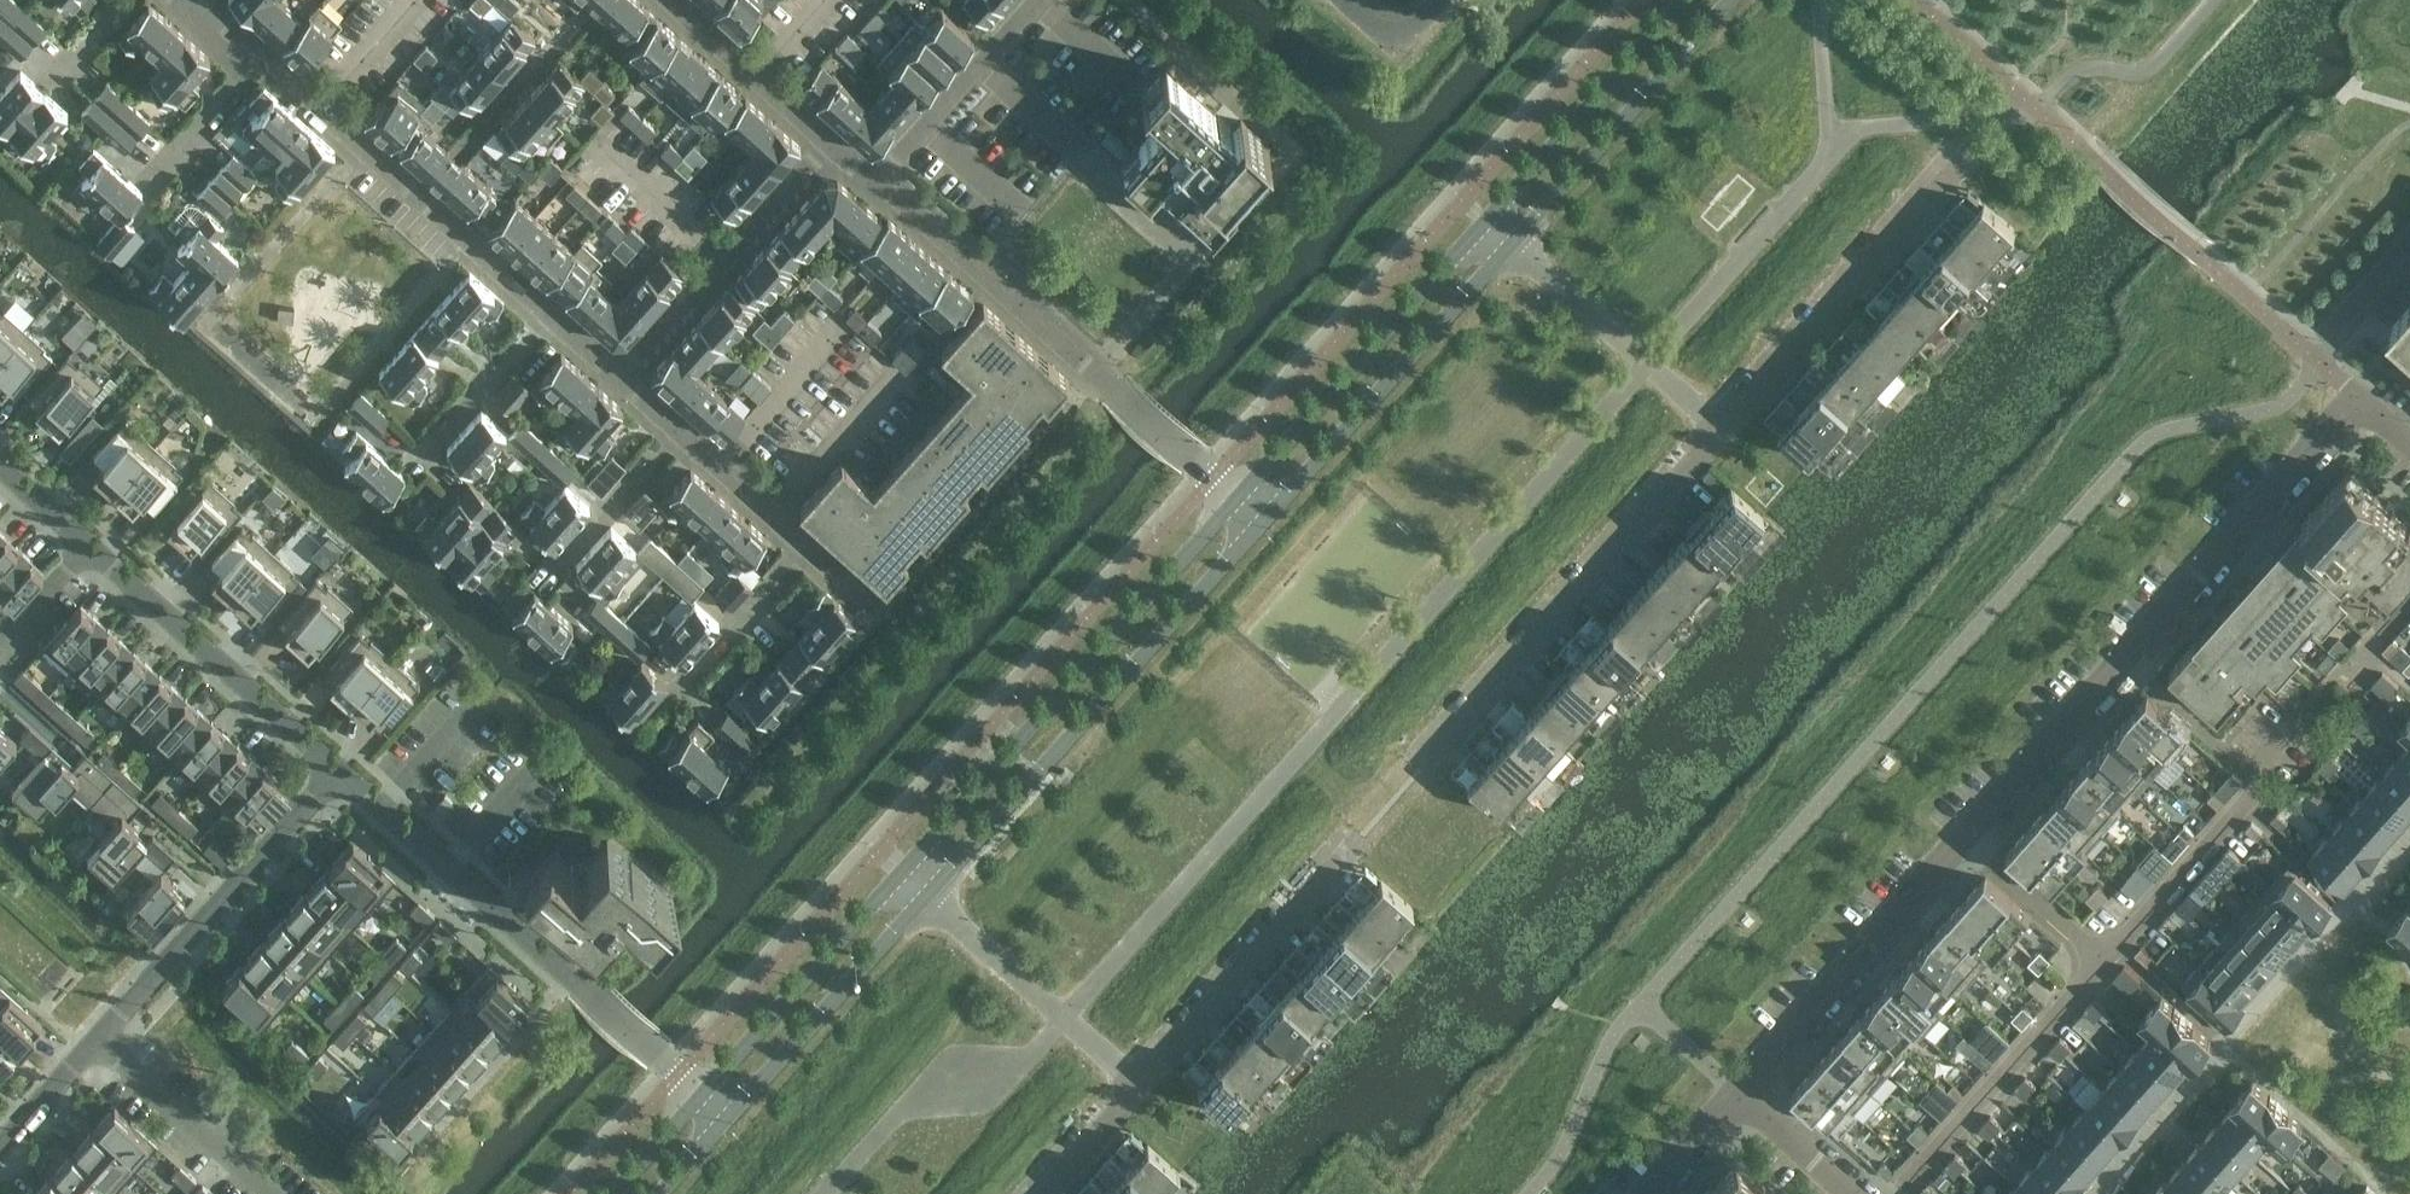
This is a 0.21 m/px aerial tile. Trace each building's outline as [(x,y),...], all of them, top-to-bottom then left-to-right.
[(24,9),(14,0),(0,0),(0,13),(12,23),(24,9)] [(81,12),(92,0),(67,0),(81,12)] [(283,46),(320,4),(319,3),(304,21),(281,0),(232,0),(283,46)] [(492,0),(472,0),(469,4),(480,14),(492,0)] [(516,0),(500,0),(496,4),(509,16),(520,4),(516,0)] [(593,5),(635,42),(629,49),(630,50),(657,19),(637,0),(587,0),(593,5)] [(723,0),(702,0),(714,10),(723,0)] [(714,10),(740,34),(760,13),(754,8),(761,0),(723,0),(714,10)] [(963,2),(987,24),(1008,0),(965,0),(963,2)] [(165,62),(187,37),(149,4),(118,37),(134,51),(143,42),(164,61),(165,62)] [(320,4),(283,46),(304,65),(341,23),(320,4)] [(881,4),(869,17),(878,26),(891,12),(881,4)] [(46,28),(24,9),(12,23),(33,42),(46,28)] [(942,12),(924,32),(955,60),(973,39),(942,12)] [(0,13),(0,36),(12,23),(0,13)] [(511,17),(479,53),(504,75),(535,39),(511,17)] [(866,40),(878,26),(869,17),(857,31),(866,40)] [(657,19),(630,50),(650,68),(678,37),(657,19)] [(955,60),(924,32),(913,22),(896,42),(938,79),(955,60)] [(33,42),(12,23),(0,36),(0,38),(20,56),(33,42)] [(846,54),(857,42),(847,33),(836,46),(846,54)] [(189,82),(210,58),(187,37),(165,62),(164,61),(151,76),(160,83),(151,93),(167,107),(175,97),(185,106),(199,90),(189,82)] [(678,37),(650,68),(640,79),(661,97),(663,96),(671,87),(698,55),(678,37)] [(866,50),(857,42),(846,54),(855,62),(866,50)] [(938,79),(896,42),(879,61),(920,98),(938,79)] [(413,58),(416,61),(425,68),(437,55),(426,44),(413,58)] [(479,53),(447,89),(472,110),(504,75),(479,53)] [(691,105),(719,74),(698,55),(671,87),(663,96),(683,114),(691,105)] [(895,77),(869,106),(870,107),(848,131),(872,152),(920,98),(879,61),(878,62),(895,77)] [(561,62),(529,98),(553,119),(585,84),(579,78),(561,62)] [(821,63),(799,87),(848,131),(870,107),(869,106),(821,63)] [(1267,146),(1268,145),(1241,120),(1240,121),(1233,129),(1166,70),(1167,69),(1166,68),(1141,96),(1142,97),(1142,96),(1164,116),(1122,163),(1122,162),(1121,163),(1149,188),(1150,187),(1149,187),(1156,179),(1209,226),(1209,227),(1210,228),(1235,200),(1233,199),(1225,192),(1267,145),(1267,146)] [(601,81),(587,69),(579,78),(585,84),(593,90),(601,81)] [(44,91),(21,71),(0,94),(0,93),(0,139),(1,140),(44,91)] [(719,74),(691,105),(712,124),(740,93),(719,74)] [(421,110),(426,105),(399,80),(364,119),(392,143),(413,119),(421,110)] [(615,93),(601,81),(593,90),(603,99),(606,102),(615,93)] [(107,84),(94,97),(116,117),(128,103),(107,84)] [(456,96),(447,89),(442,84),(432,95),(433,97),(445,108),(456,96)] [(290,154),(311,130),(264,87),(250,103),(260,112),(243,130),(259,144),(267,134),(289,153),(290,154)] [(68,112),(55,101),(44,91),(1,140),(16,153),(25,143),(43,160),(57,144),(47,135),(68,112)] [(116,117),(94,97),(82,112),(103,131),(116,117)] [(426,105),(421,110),(433,121),(445,108),(433,97),(426,105)] [(512,147),(521,155),(539,135),(549,144),(563,128),(553,119),(529,98),(497,133),(512,147)] [(800,147),(745,98),(724,122),(754,149),(755,148),(779,170),(800,147)] [(606,102),(603,99),(590,113),(602,123),(614,110),(606,102)] [(150,122),(128,103),(116,117),(137,136),(150,122)] [(629,106),(620,115),(634,127),(642,118),(629,106)] [(137,136),(116,117),(103,131),(124,150),(137,136)] [(656,130),(642,118),(634,127),(647,139),(656,130)] [(449,152),(413,119),(392,143),(434,181),(440,187),(441,185),(442,186),(461,165),(461,164),(462,163),(456,157),(449,152)] [(292,199),(322,166),(335,151),(311,130),(290,154),(289,153),(276,168),(285,175),(276,185),(292,199)] [(669,142),(661,151),(675,164),(683,155),(683,154),(669,142)] [(691,146),(683,154),(683,155),(696,167),(705,158),(691,146)] [(512,147),(501,159),(515,172),(517,169),(526,159),(521,155),(512,147)] [(735,219),(779,170),(755,148),(754,149),(711,197),(735,219)] [(98,242),(111,254),(135,228),(121,216),(142,192),(94,149),(80,164),(90,173),(73,191),(89,205),(97,196),(120,216),(98,242)] [(256,174),(234,154),(221,168),(243,188),(256,174)] [(683,155),(675,164),(674,165),(688,177),(696,167),(683,155)] [(550,182),(560,171),(562,168),(551,157),(538,171),(539,172),(550,182)] [(526,159),(517,169),(531,181),(539,172),(538,171),(526,159)] [(440,187),(487,229),(509,205),(462,163),(461,164),(461,165),(442,186),(441,185),(440,187)] [(231,201),(243,188),(221,168),(209,181),(231,201)] [(231,201),(209,181),(197,195),(219,215),(231,201)] [(825,181),(810,198),(834,220),(833,221),(847,233),(839,243),(854,257),(885,223),(884,222),(837,181),(825,181)] [(588,196),(574,184),(566,193),(580,206),(588,196)] [(602,209),(588,196),(580,206),(593,218),(602,209)] [(810,198),(766,247),(790,268),(833,221),(834,220),(810,198)] [(515,199),(509,205),(487,229),(507,247),(535,216),(515,199)] [(1984,203),(1964,226),(1963,227),(1995,255),(2016,231),(1984,203)] [(192,261),(187,267),(211,289),(238,259),(215,238),(224,228),(208,214),(200,224),(190,215),(176,231),(186,240),(178,248),(192,261)] [(554,234),(535,216),(507,247),(526,264),(554,234)] [(885,223),(854,257),(855,258),(861,251),(880,267),(907,236),(888,218),(884,222),(885,223)] [(627,231),(613,219),(605,228),(618,241),(622,236),(627,231)] [(631,227),(627,231),(622,236),(636,248),(645,239),(631,227)] [(1975,277),(1995,255),(1963,227),(1943,249),(1975,277)] [(554,234),(526,264),(546,282),(574,251),(554,234)] [(636,248),(622,236),(618,241),(615,245),(628,257),(636,248)] [(907,236),(880,267),(899,285),(927,254),(907,236)] [(566,300),(596,266),(602,259),(582,242),(574,251),(546,282),(566,300)] [(766,247),(734,282),(759,304),(777,284),(786,293),(800,277),(790,268),(766,247)] [(1975,277),(1943,249),(1923,272),(1954,300),(1975,277)] [(660,254),(617,302),(617,303),(641,324),(685,275),(660,254)] [(911,311),(946,271),(927,254),(899,285),(891,294),(911,311)] [(837,275),(823,263),(815,273),(828,285),(837,275)] [(612,280),(596,266),(566,300),(613,342),(625,341),(641,324),(617,303),(617,302),(603,289),(612,280)] [(204,296),(211,289),(187,267),(173,283),(163,274),(150,288),(184,319),(204,296)] [(954,317),(973,295),(946,271),(911,311),(932,330),(948,312),(954,317)] [(504,302),(470,272),(425,322),(449,344),(480,309),(490,318),(504,302)] [(1954,300),(1923,272),(1903,295),(1934,323),(1954,300)] [(828,285),(815,273),(806,282),(820,294),(828,285)] [(842,297),(829,285),(820,295),(834,307),(842,297)] [(731,286),(699,322),(723,343),(755,308),(731,286)] [(4,309),(23,325),(35,311),(16,295),(4,309)] [(1934,323),(1903,295),(1882,317),(1914,345),(1934,323)] [(1042,412),(1069,381),(983,304),(941,351),(973,379),(873,490),(842,462),(800,509),(886,586),(913,555),(915,557),(917,555),(915,553),(918,550),(920,551),(922,549),(920,548),(979,482),(981,483),(982,481),(981,480),(1040,414),(1042,415),(1043,414),(1042,412)] [(293,321),(295,308),(279,307),(278,320),(293,321)] [(2390,329),(2409,347),(2409,307),(2390,329)] [(846,317),(859,329),(868,320),(854,308),(846,317)] [(783,309),(771,322),(783,333),(795,319),(783,309)] [(24,329),(5,311),(3,313),(0,310),(0,356),(24,329)] [(13,401),(71,337),(42,311),(25,330),(24,329),(0,356),(0,389),(13,401)] [(1914,345),(1882,317),(1862,340),(1894,368),(1914,345)] [(881,332),(868,320),(859,329),(873,342),(881,332)] [(418,379),(449,344),(425,322),(380,373),(413,403),(427,388),(418,379)] [(650,376),(674,397),(696,373),(723,343),(699,322),(650,376)] [(771,346),(783,333),(771,322),(759,336),(771,346)] [(1894,368),(1862,340),(1842,363),(1873,391),(1894,368)] [(902,346),(892,358),(905,371),(916,359),(902,346)] [(599,388),(561,354),(531,388),(516,374),(495,397),(510,412),(531,388),(547,402),(555,392),(577,411),(578,412),(599,388)] [(68,355),(27,400),(44,415),(43,417),(60,432),(102,384),(79,363),(78,364),(68,355)] [(1873,391),(1842,363),(1821,385),(1853,414),(1873,391)] [(750,392),(762,378),(753,370),(741,384),(750,392)] [(745,416),(696,373),(674,397),(723,441),(745,416)] [(772,387),(762,378),(750,392),(759,401),(772,387)] [(1853,414),(1821,385),(1801,408),(1833,436),(1853,414)] [(602,432),(623,409),(599,388),(578,412),(577,411),(555,436),(571,450),(580,440),(598,456),(612,441),(602,432)] [(389,417),(362,393),(350,406),(377,430),(389,417)] [(1833,436),(1801,408),(1781,431),(1812,460),(1833,436)] [(485,455),(506,432),(482,411),(447,449),(481,480),(495,464),(485,455)] [(93,414),(60,451),(70,460),(103,424),(93,414)] [(124,421),(85,465),(102,480),(100,481),(113,493),(155,446),(135,429),(134,430),(124,421)] [(509,436),(535,459),(548,446),(521,422),(509,436)] [(405,475),(394,465),(357,431),(342,447),(352,456),(345,463),(384,498),(405,475)] [(155,446),(113,493),(126,504),(127,503),(144,518),(183,474),(173,465),(174,464),(155,446)] [(574,469),(548,446),(535,459),(562,483),(574,469)] [(602,494),(626,467),(612,455),(588,481),(602,494)] [(729,504),(691,470),(661,504),(645,490),(624,513),(640,528),(661,504),(676,518),(685,508),(707,528),(729,504)] [(2170,671),(2219,714),(2239,692),(2231,685),(2239,677),(2252,689),(2329,603),(2335,596),(2353,576),(2351,575),(2357,568),(2393,600),(2409,581),(2409,527),(2402,520),(2403,519),(2350,472),(2350,471),(2349,470),(2303,521),(2309,527),(2204,645),(2214,655),(2207,663),(2190,648),(2170,671)] [(211,481),(168,529),(184,543),(185,542),(202,557),(243,512),(232,503),(234,501),(211,481)] [(449,556),(494,505),(471,484),(439,520),(429,512),(415,526),(449,556)] [(555,546),(590,507),(565,486),(545,509),(535,500),(521,515),(555,546)] [(1731,487),(1710,510),(1710,511),(1741,539),(1762,515),(1731,487)] [(736,572),(767,538),(729,504),(707,528),(729,548),(721,558),(736,572),(715,595),(731,609),(752,586),(736,572)] [(518,526),(494,505),(449,556),(482,586),(495,571),(485,562),(518,526)] [(1741,539),(1710,511),(1690,533),(1721,562),(1741,539)] [(242,527),(203,571),(220,586),(219,588),(231,599),(273,552),(254,535),(252,536),(242,527)] [(635,548),(611,527),(577,565),(587,575),(581,582),(597,597),(604,603),(624,580),(615,571),(635,548)] [(17,547),(16,546),(15,548),(8,542),(10,540),(0,532),(0,566),(17,547)] [(1721,562),(1690,533),(1669,556),(1701,584),(1721,562)] [(638,552),(665,575),(677,562),(651,538),(638,552)] [(0,566),(0,605),(7,611),(42,572),(34,565),(36,564),(17,547),(0,566)] [(273,552),(231,599),(244,610),(246,609),(263,624),(302,581),(291,571),(293,570),(273,552)] [(1701,584),(1669,556),(1649,579),(1680,607),(1701,584)] [(704,585),(677,562),(665,575),(691,599),(704,585)] [(317,578),(276,624),(293,639),(292,640),(308,655),(352,607),(328,586),(327,588),(317,578)] [(1680,607),(1649,579),(1629,602),(1660,630),(1680,607)] [(858,620),(824,590),(810,605),(820,614),(789,649),(813,670),(858,620)] [(573,625),(545,600),(534,591),(513,614),(562,658),(575,643),(565,634),(573,625)] [(585,611),(612,635),(624,621),(604,603),(597,597),(585,611)] [(684,662),(719,623),(695,602),(674,625),(664,616),(650,632),(684,662)] [(1660,630),(1629,602),(1609,624),(1640,652),(1660,630)] [(80,607),(45,645),(72,670),(108,629),(89,612),(88,614),(80,607)] [(650,645),(624,621),(612,635),(638,659),(650,645)] [(1640,652),(1609,624),(1588,647),(1620,675),(1640,652)] [(108,629),(72,670),(97,692),(134,652),(115,635),(114,637),(107,631),(109,629),(108,629)] [(360,633),(321,677),(338,692),(337,694),(350,705),(391,658),(372,641),(371,642),(360,633)] [(2409,660),(2409,655),(2392,639),(2382,650),(2403,668),(2409,660)] [(1620,675),(1588,647),(1568,670),(1599,698),(1620,675)] [(759,731),(809,675),(813,670),(789,649),(758,684),(748,675),(734,690),(752,707),(743,717),(759,731)] [(134,652),(97,692),(123,715),(160,675),(141,658),(140,660),(133,654),(135,653),(134,652)] [(391,658),(350,705),(363,716),(364,715),(381,730),(420,687),(410,677),(411,676),(391,658)] [(632,721),(666,683),(642,661),(621,684),(611,675),(598,690),(632,721)] [(43,687),(24,671),(23,670),(15,679),(34,697),(43,687)] [(1599,698),(1568,670),(1548,693),(1579,721),(1599,698)] [(2399,687),(2383,672),(2371,685),(2388,700),(2399,687)] [(160,675),(123,715),(149,739),(186,698),(167,682),(166,683),(159,677),(161,676),(160,675)] [(1579,721),(1548,693),(1527,716),(1559,744),(1579,721)] [(2191,734),(2148,696),(2129,716),(2172,755),(2191,734)] [(186,698),(149,739),(175,762),(212,722),(193,705),(191,706),(185,701),(186,699),(186,698)] [(75,716),(57,700),(48,709),(67,726),(75,716)] [(715,726),(742,750),(754,736),(728,712),(715,726)] [(2375,724),(2364,715),(2353,728),(2363,737),(2375,724)] [(95,734),(75,716),(67,726),(86,744),(95,734)] [(1559,744),(1527,716),(1507,738),(1538,766),(1559,744)] [(2155,774),(2172,755),(2129,716),(2112,736),(2155,774)] [(2401,726),(2409,734),(2409,717),(2401,726)] [(672,730),(659,745),(707,788),(728,765),(705,744),(714,734),(699,721),(682,739),(672,730)] [(212,722),(175,762),(201,786),(238,745),(219,728),(217,730),(211,724),(212,722)] [(30,726),(29,727),(20,737),(42,757),(52,746),(30,726)] [(17,742),(0,727),(0,760),(17,742)] [(2155,774),(2112,736),(2095,755),(2138,794),(2155,774)] [(1538,766),(1507,738),(1487,761),(1518,789),(1538,766)] [(2399,757),(2409,767),(2409,744),(2399,757)] [(238,745),(201,786),(227,808),(264,768),(245,751),(243,753),(237,747),(238,745)] [(52,746),(42,757),(13,789),(38,812),(53,796),(56,799),(70,784),(91,804),(114,778),(95,761),(86,753),(72,768),(62,759),(57,764),(45,754),(52,746)] [(95,761),(114,778),(122,768),(104,752),(95,761)] [(2318,767),(2329,776),(2340,764),(2329,754),(2318,767)] [(2138,794),(2095,755),(2077,775),(2121,813),(2114,806),(2129,789),(2136,796),(2138,794)] [(2399,757),(2383,774),(2409,798),(2409,767),(2399,757)] [(1518,789),(1487,761),(1466,784),(1497,812),(1518,789)] [(142,786),(122,768),(114,778),(133,795),(142,786)] [(227,808),(252,831),(254,832),(290,792),(270,774),(269,776),(263,770),(264,769),(264,768),(227,808)] [(2232,771),(2226,778),(2237,788),(2243,781),(2232,771)] [(2383,774),(2364,796),(2398,826),(2409,813),(2409,798),(2383,774)] [(2060,794),(2103,833),(2121,813),(2077,775),(2060,794)] [(143,804),(133,795),(114,778),(91,804),(113,823),(100,838),(103,841),(88,857),(114,880),(143,848),(154,837),(153,836),(146,844),(134,833),(139,828),(129,819),(143,804)] [(2317,789),(2306,780),(2300,786),(2311,796),(2317,789)] [(2225,802),(2214,792),(2208,798),(2219,808),(2225,802)] [(152,802),(171,819),(179,810),(161,793),(152,802)] [(2103,833),(2060,794),(2042,814),(2087,854),(2088,853),(2087,852),(2103,833)] [(454,804),(444,795),(434,807),(444,816),(454,804)] [(2398,826),(2364,796),(2347,815),(2381,846),(2398,826)] [(199,827),(179,810),(171,819),(190,837),(199,827)] [(2288,822),(2277,813),(2271,819),(2282,829),(2288,822)] [(2070,873),(2087,854),(2042,814),(2025,833),(2070,873)] [(2381,846),(2347,815),(2329,835),(2363,865),(2381,846)] [(2252,822),(2246,828),(2257,838),(2263,832),(2252,822)] [(2184,824),(2179,831),(2190,840),(2196,834),(2184,824)] [(2184,847),(2190,840),(2179,831),(2173,837),(2184,847)] [(2070,873),(2025,833),(2007,853),(2052,894),(2070,873)] [(2345,886),(2363,865),(2329,835),(2311,855),(2345,886)] [(176,856),(154,837),(143,848),(165,868),(176,856)] [(531,879),(595,929),(617,906),(615,904),(623,895),(648,917),(672,890),(607,839),(587,862),(571,865),(555,851),(531,879)] [(223,866),(232,857),(213,840),(204,849),(223,866)] [(373,903),(394,880),(394,879),(353,842),(346,850),(345,850),(331,866),(373,903)] [(2216,862),(2211,868),(2222,878),(2227,871),(2216,862)] [(2150,863),(2144,869),(2155,879),(2161,873),(2150,863)] [(2331,904),(2288,865),(2269,886),(2311,922),(2310,924),(2312,926),(2331,904)] [(373,903),(331,866),(330,867),(331,867),(325,874),(324,873),(310,890),(351,927),(373,903)] [(2216,884),(2222,878),(2211,868),(2205,874),(2216,884)] [(2150,886),(2155,879),(2144,869),(2138,876),(2150,886)] [(142,899),(127,915),(153,938),(185,902),(173,891),(178,886),(161,871),(139,897),(142,899)] [(2031,917),(1986,877),(1969,896),(2014,936),(2031,917)] [(1381,880),(1360,903),(1360,904),(1391,932),(1413,908),(1381,880)] [(2108,896),(2098,886),(2086,898),(2096,908),(2108,896)] [(2311,922),(2269,886),(2252,905),(2293,942),(2310,924),(2311,922)] [(351,927),(310,890),(309,890),(310,891),(304,898),(303,897),(288,913),(330,951),(351,927)] [(1969,896),(1950,917),(1994,955),(1993,957),(1994,959),(2014,936),(1969,896)] [(435,915),(418,900),(409,909),(426,925),(435,915)] [(2182,900),(2176,907),(2187,917),(2193,910),(2182,900)] [(1391,932),(1360,904),(1340,927),(1371,955),(1391,932)] [(2293,942),(2252,905),(2235,924),(2276,961),(2293,942)] [(2409,905),(2390,926),(2409,944),(2409,905)] [(2181,923),(2187,917),(2176,907),(2170,913),(2181,923)] [(330,951),(288,913),(288,914),(288,915),(283,922),(282,921),(267,937),(309,974),(330,951)] [(1994,955),(1950,917),(1933,936),(1976,975),(1993,957),(1994,955)] [(449,944),(456,936),(457,935),(440,920),(432,928),(449,944)] [(2276,961),(2235,924),(2217,944),(2259,981),(2276,961)] [(1371,955),(1340,927),(1319,949),(1351,977),(1371,955)] [(1976,975),(1933,936),(1915,956),(1959,995),(1976,975)] [(309,975),(267,937),(266,938),(267,939),(261,945),(260,944),(245,961),(287,998),(309,975)] [(397,938),(382,955),(391,963),(406,946),(397,938)] [(2259,981),(2217,944),(2216,945),(2223,952),(2208,968),(2201,962),(2200,963),(2241,1000),(2243,999),(2259,981)] [(2152,956),(2141,946),(2135,953),(2146,963),(2152,956)] [(1351,977),(1319,949),(1299,972),(1331,1000),(1351,977)] [(2051,960),(2040,950),(2028,963),(2039,973),(2051,960)] [(400,964),(409,972),(421,958),(412,951),(400,964)] [(376,980),(391,963),(382,955),(367,972),(376,980)] [(1959,995),(1915,956),(1898,975),(1941,1014),(1942,1013),(1935,1007),(1951,989),(1958,996),(1959,995)] [(287,998),(245,961),(246,962),(240,969),(239,968),(224,985),(239,999),(233,1005),(235,1006),(236,1006),(261,1028),(287,998)] [(2225,1023),(2245,1001),(2243,999),(2241,1000),(2200,963),(2182,984),(2225,1023)] [(513,990),(515,988),(490,965),(469,988),(510,1026),(522,1013),(521,1012),(529,1004),(513,990)] [(2141,980),(2124,966),(2113,978),(2130,993),(2141,980)] [(402,979),(394,971),(381,985),(390,993),(402,979)] [(1331,1000),(1299,972),(1279,995),(1310,1023),(1331,1000)] [(1941,1014),(1898,975),(1881,995),(1924,1033),(1941,1014)] [(354,985),(339,1002),(349,1011),(364,994),(354,985)] [(378,1005),(390,993),(381,985),(370,998),(378,1005)] [(0,988),(0,1030),(21,1049),(35,1032),(34,1032),(42,1023),(1,987),(0,988)] [(510,1026),(469,988),(468,989),(477,997),(460,1016),(451,1008),(450,1009),(492,1046),(504,1033),(503,1032),(509,1026),(510,1026)] [(1310,1023),(1279,995),(1259,1018),(1290,1046),(1310,1023)] [(1924,1033),(1881,995),(1863,1014),(1906,1053),(1908,1051),(1901,1045),(1916,1028),(1923,1035),(1924,1033)] [(2161,996),(2142,1017),(2192,1062),(2211,1041),(2161,996)] [(2095,999),(2083,1011),(2094,1021),(2106,1008),(2095,999)] [(334,1028),(349,1011),(339,1002),(324,1019),(334,1028)] [(2034,1015),(2023,1005),(2017,1012),(2028,1022),(2034,1015)] [(492,1046),(450,1009),(432,1030),(474,1067),(486,1054),(485,1053),(491,1046),(492,1047),(492,1046)] [(366,1020),(357,1012),(345,1026),(353,1033),(366,1020)] [(2028,1022),(2017,1012),(2012,1018),(2023,1028),(2028,1022)] [(1906,1053),(1863,1014),(1846,1034),(1889,1072),(1906,1053)] [(2192,1062),(2142,1017),(2141,1017),(2155,1030),(2137,1049),(2173,1082),(2192,1062)] [(1290,1046),(1259,1018),(1238,1040),(1270,1068),(1290,1046)] [(342,1046),(353,1033),(345,1026),(333,1039),(342,1046)] [(0,1030),(0,1072),(14,1056),(13,1055),(19,1049),(20,1049),(21,1049),(0,1030)] [(474,1067),(432,1030),(413,1051),(422,1058),(455,1087),(467,1074),(466,1073),(472,1067),(473,1068),(474,1067)] [(1889,1072),(1846,1034),(1828,1053),(1872,1092),(1889,1072)] [(2071,1047),(2060,1038),(2049,1050),(2060,1060),(2071,1047)] [(309,1055),(292,1040),(284,1049),(301,1064),(309,1055)] [(1270,1068),(1238,1040),(1218,1063),(1249,1091),(1270,1068)] [(1999,1054),(1988,1044),(1983,1051),(1993,1061),(1999,1054)] [(2173,1082),(2137,1049),(2119,1068),(2156,1102),(2173,1082)] [(455,1087),(422,1058),(413,1051),(395,1071),(437,1108),(449,1095),(448,1094),(454,1087),(455,1088),(455,1087)] [(1993,1061),(1983,1051),(1977,1057),(1988,1067),(1993,1061)] [(1872,1092),(1828,1053),(1811,1073),(1854,1111),(1872,1092)] [(319,1055),(307,1069),(315,1076),(327,1063),(319,1055)] [(1249,1091),(1218,1063),(1197,1086),(1229,1114),(1249,1091)] [(2156,1102),(2119,1068),(2102,1087),(2138,1121),(2156,1102)] [(395,1071),(377,1091),(419,1128),(430,1115),(430,1114),(436,1108),(436,1109),(437,1108),(395,1071)] [(1854,1111),(1811,1073),(1793,1093),(1829,1125),(1846,1106),(1853,1112),(1854,1111)] [(2036,1086),(2026,1077),(2025,1077),(2014,1089),(2025,1099),(2036,1086)] [(2234,1101),(2284,1146),(2302,1126),(2252,1081),(2234,1101)] [(1953,1083),(1948,1090),(1959,1099),(1964,1093),(1953,1083)] [(2138,1121),(2102,1087),(2084,1107),(2120,1140),(2138,1121)] [(1953,1106),(1959,1099),(1948,1090),(1942,1096),(1953,1106)] [(419,1128),(377,1091),(358,1112),(366,1120),(365,1122),(381,1137),(383,1134),(400,1150),(412,1136),(411,1135),(417,1128),(418,1129),(419,1128)] [(2235,1104),(2219,1123),(2253,1153),(2269,1135),(2283,1147),(2284,1146),(2234,1101),(2233,1102),(2235,1104)] [(93,1131),(135,1169),(157,1144),(115,1106),(100,1124),(95,1131),(94,1130),(93,1131)] [(2120,1140),(2084,1107),(2067,1126),(2103,1159),(2120,1140)] [(2001,1125),(1990,1116),(1979,1128),(1990,1138),(2001,1125)] [(1930,1132),(1919,1122),(1913,1129),(1924,1138),(1930,1132)] [(2253,1153),(2219,1123),(2201,1142),(2235,1173),(2253,1153)] [(2103,1159),(2067,1126),(2049,1145),(2085,1179),(2103,1159)] [(1918,1145),(1924,1138),(1913,1129),(1907,1135),(1918,1145)] [(135,1169),(93,1131),(78,1147),(79,1148),(73,1155),(72,1154),(72,1155),(114,1192),(135,1169)] [(2235,1173),(2201,1142),(2184,1162),(2218,1192),(2235,1173)] [(1127,1166),(1126,1166),(1157,1193),(1158,1193),(1179,1171),(1148,1143),(1127,1166)] [(2049,1145),(2031,1165),(2063,1193),(2071,1193),(2085,1179),(2049,1145)] [(2347,1167),(2330,1152),(2319,1165),(2336,1179),(2347,1167)] [(1966,1164),(1956,1154),(1944,1167),(1955,1177),(1966,1164)] [(72,1155),(57,1171),(58,1172),(52,1178),(51,1178),(50,1178),(68,1193),(112,1193),(114,1192),(72,1155)] [(1894,1172),(1883,1162),(1877,1169),(1888,1178),(1894,1172)] [(2184,1162),(2167,1181),(2181,1193),(2216,1193),(2218,1192),(2184,1162)] [(196,1180),(181,1165),(172,1175),(188,1189),(196,1180)] [(2031,1165),(2014,1184),(2024,1193),(2063,1193),(2031,1165)] [(1126,1166),(1106,1189),(1112,1193),(1157,1193),(1126,1166)] [(1759,1181),(1756,1184),(1740,1169),(1720,1192),(1722,1193),(1774,1193),(1759,1181)] [(50,1178),(36,1193),(68,1193),(50,1178)] [(2167,1181),(2155,1193),(2181,1193),(2167,1181)] [(2310,1193),(2299,1183),(2290,1193),(2309,1193),(2310,1193)] [(1720,1192),(1711,1184),(1702,1193),(1722,1193),(1720,1192)] [(2014,1184),(2004,1193),(2024,1193),(2014,1184)] [(203,1186),(195,1193),(212,1193),(203,1186)] [(1926,1187),(1924,1186),(1917,1193),(1933,1193),(1926,1187)] [(2367,1186),(2362,1192),(2359,1190),(2355,1193),(2376,1193),(2367,1186)]
